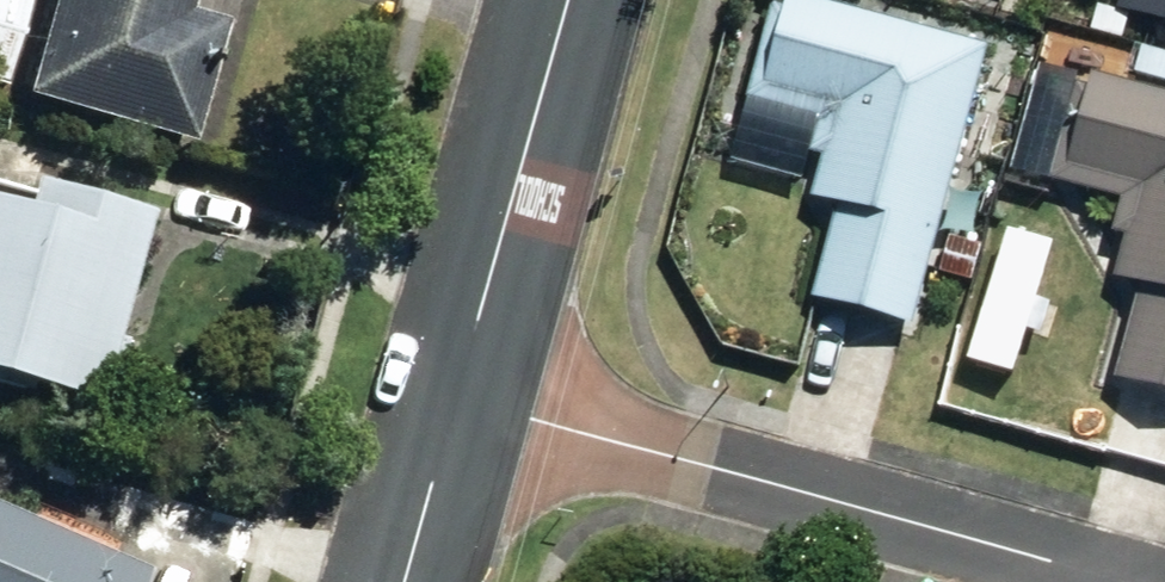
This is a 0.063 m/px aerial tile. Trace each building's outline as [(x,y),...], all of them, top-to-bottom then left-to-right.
[(0,98),(26,0),(0,0),(0,98)] [(183,159),(212,41),(174,32),(182,0),(46,0),(17,119),(183,159)] [(900,328),(978,51),(799,0),(779,0),(776,12),(762,8),(735,100),(807,120),(796,155),(809,159),(798,196),(827,204),(799,298),(900,328)] [(1164,28),(1164,0),(1110,0),(1107,10),(1164,28)] [(1078,35),(1109,43),(1115,16),(1084,9),(1078,35)] [(1120,73),(1155,84),(1164,59),(1127,48),(1120,73)] [(1164,397),(1164,98),(1086,76),(1080,93),(1065,88),(1040,179),(1110,200),(1100,235),(1114,239),(1103,275),(1130,283),(1103,380),(1164,397)] [(94,424),(98,410),(105,412),(119,361),(109,359),(141,231),(24,202),(19,218),(0,213),(0,401),(94,424)] [(925,274),(959,284),(969,248),(935,237),(925,274)] [(0,531),(0,581),(125,581),(0,531)]
